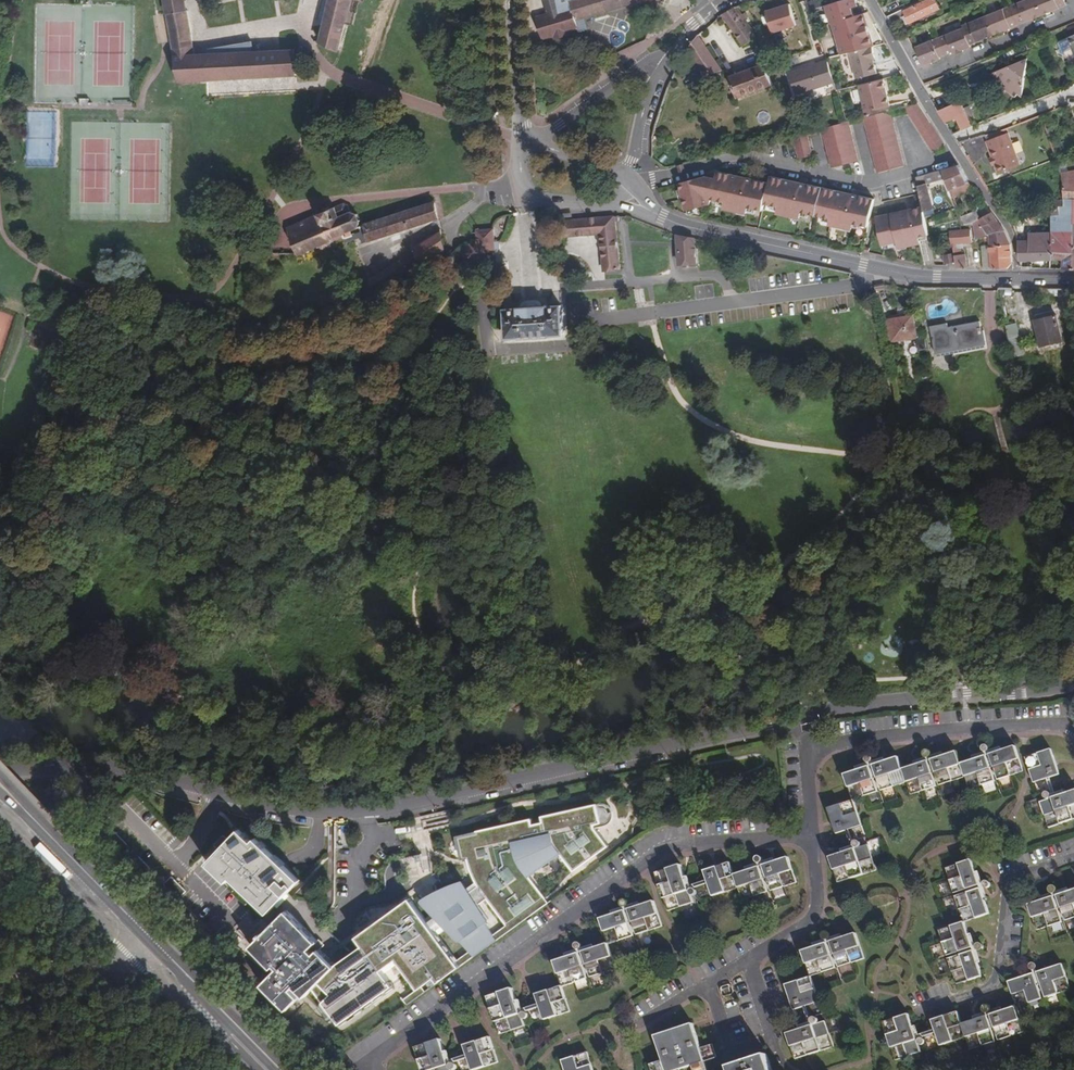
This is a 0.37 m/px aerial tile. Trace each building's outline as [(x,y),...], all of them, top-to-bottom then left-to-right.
[(167,16),(188,12),(186,0),(164,0),(167,16)] [(339,51),(343,31),(351,0),(330,0),(320,43),(339,51)] [(343,31),(347,32),(355,0),(351,0),(343,31)] [(547,15),(536,18),(543,41),(554,37),(555,40),(568,36),(567,33),(578,30),(578,33),(587,30),(584,18),(644,0),(542,0),(547,15)] [(853,17),(851,9),(857,7),(855,0),(845,0),(843,0),(824,6),(830,24),(832,24),(853,17)] [(887,16),(891,23),(903,17),(906,24),(939,8),(935,0),(928,0),(904,11),(903,9),(887,16)] [(1010,6),(1018,25),(1042,15),(1035,0),(1024,0),(1010,6)] [(1042,15),(1066,5),(1064,0),(1035,0),(1042,15)] [(772,33),(796,26),(790,5),(766,12),(772,33)] [(1010,6),(986,16),(994,35),(1018,25),(1010,6)] [(736,7),(721,15),(743,46),(756,37),(747,21),(736,7)] [(180,81),(297,76),(295,52),(294,50),(255,52),(254,41),(205,50),(206,54),(195,55),(188,12),(167,16),(171,43),(173,54),(175,54),(180,81)] [(849,53),(871,47),(873,47),(863,14),(853,17),(832,24),(841,55),(849,53)] [(986,16),(962,26),(963,28),(969,45),(994,35),(986,16)] [(939,38),(946,55),(952,52),(953,54),(970,47),(969,45),(963,28),(939,38)] [(698,36),(687,53),(704,78),(722,71),(698,36)] [(1059,42),(1063,52),(1073,48),(1073,51),(1073,36),(1059,42)] [(914,48),(923,67),(940,60),(939,57),(946,55),(939,38),(914,48)] [(871,47),(849,53),(856,79),(876,74),(872,60),(875,59),(871,47)] [(828,58),(791,70),(798,94),(836,82),(828,58)] [(1027,59),(990,74),(1005,86),(1002,89),(1014,98),(1020,92),(1022,94),(1027,59)] [(764,63),(729,76),(737,99),(773,85),(764,63)] [(882,80),(858,86),(865,113),(889,107),(882,80)] [(958,131),(971,126),(960,101),(945,108),(952,120),(956,119),(958,124),(957,128),(958,131)] [(917,103),(905,106),(933,152),(943,145),(930,125),(917,103)] [(952,120),(945,108),(938,111),(945,123),(952,120)] [(890,109),(864,116),(879,172),(906,166),(890,109)] [(846,121),(824,127),(835,167),(861,160),(850,120),(846,121)] [(810,130),(795,134),(802,158),(817,154),(810,130)] [(1008,133),(986,141),(997,172),(1019,165),(1008,133)] [(958,165),(957,165),(942,170),(945,179),(950,190),(968,182),(958,165)] [(945,179),(942,170),(916,178),(923,210),(933,208),(926,185),(945,179)] [(1060,173),(1062,180),(1062,190),(1063,199),(1073,199),(1073,171),(1060,173)] [(716,179),(712,200),(727,203),(726,209),(746,213),(748,208),(763,212),(765,203),(769,184),(753,180),(754,178),(747,176),(747,179),(718,172),(716,179)] [(769,184),(765,203),(781,206),(780,211),(803,216),(804,212),(819,215),(825,188),(810,184),(810,181),(803,180),(802,183),(772,175),(769,184)] [(689,180),(685,181),(680,182),(688,210),(711,204),(710,200),(712,200),(716,179),(702,176),(689,180)] [(825,188),(819,215),(834,218),(833,224),(854,229),(856,223),(870,226),(871,223),(872,219),(876,200),(861,196),(862,194),(855,192),(855,194),(825,188)] [(1063,199),(1057,200),(1058,215),(1050,215),(1050,231),(1050,261),(1062,261),(1062,269),(1073,269),(1073,199),(1063,199)] [(1058,215),(1057,200),(1050,201),(1050,215),(1058,215)] [(362,226),(359,226),(358,228),(357,228),(359,233),(360,238),(362,244),(438,218),(435,202),(362,226)] [(287,227),(298,254),(298,256),(320,247),(324,250),(330,247),(331,242),(332,240),(342,235),(348,233),(357,228),(358,228),(359,226),(360,220),(357,213),(350,211),(348,206),(343,203),(327,210),(325,207),(319,210),(320,213),(287,227)] [(926,218),(923,210),(914,212),(913,209),(906,211),(907,213),(878,220),(878,224),(884,246),(898,244),(900,249),(921,244),(920,239),(930,236),(929,235),(926,218)] [(997,221),(991,213),(980,219),(983,226),(997,221)] [(974,223),(980,219),(978,214),(963,220),(964,224),(974,225),(974,223)] [(614,217),(560,221),(561,236),(599,234),(603,270),(620,269),(614,217)] [(983,226),(980,219),(974,223),(974,225),(977,240),(983,238),(988,236),(983,226)] [(1004,230),(997,221),(983,226),(988,236),(988,242),(988,246),(1010,245),(1004,230)] [(476,235),(469,242),(470,253),(495,252),(495,250),(499,249),(499,242),(494,242),(493,229),(491,229),(475,230),(476,235)] [(969,230),(962,231),(949,233),(951,242),(956,242),(971,242),(969,230)] [(1028,239),(1017,240),(1020,261),(1050,261),(1050,231),(1028,233),(1028,239)] [(445,249),(441,232),(414,249),(415,251),(421,263),(445,249)] [(348,233),(342,235),(345,244),(357,241),(356,239),(355,234),(349,236),(348,233)] [(696,263),(694,239),(677,236),(680,264),(696,263)] [(1012,262),(1010,245),(988,246),(990,267),(1007,268),(1012,262)] [(981,246),(983,267),(990,267),(988,246),(981,246)] [(369,280),(375,291),(375,292),(421,263),(415,251),(369,280)] [(951,253),(942,254),(943,265),(952,264),(951,253)] [(954,256),(957,267),(967,267),(965,254),(961,254),(954,256)] [(561,306),(505,310),(507,338),(521,337),(521,339),(550,336),(550,335),(563,334),(561,306)] [(1056,315),(1034,320),(1040,346),(1063,341),(1056,315)] [(912,316),(887,320),(892,341),(917,336),(912,316)] [(947,324),(931,328),(936,354),(984,345),(979,322),(948,328),(947,324)] [(1019,323),(1008,324),(1009,341),(1020,341),(1019,323)] [(990,755),(994,768),(998,780),(1023,772),(1015,747),(990,755)] [(1046,778),(1050,777),(1059,774),(1051,749),(1026,757),(1033,782),(1046,778)] [(932,760),(936,773),(939,785),(965,777),(961,764),(957,752),(932,760)] [(986,756),(990,769),(994,768),(990,755),(989,752),(986,753),(986,756)] [(961,764),(965,777),(969,790),(994,782),(990,769),(986,756),(961,764)] [(906,783),(903,770),(898,757),(874,766),(877,779),(881,791),(906,783)] [(927,759),(928,762),(932,774),(936,773),(932,760),(931,757),(927,759)] [(928,762),(903,770),(906,783),(910,795),(935,787),(932,774),(928,762)] [(877,779),(874,766),(873,763),(868,765),(869,767),(873,780),(877,779)] [(877,793),(873,780),(869,767),(844,775),(853,800),(877,793)] [(1056,797),(1050,777),(1046,778),(1050,794),(1052,799),(1056,797)] [(1065,795),(1073,820),(1073,792),(1065,795)] [(1065,795),(1056,797),(1052,799),(1047,800),(1040,803),(1048,828),(1073,820),(1065,795)] [(861,826),(853,800),(828,809),(836,834),(845,831),(849,830),(861,826)] [(310,948),(318,941),(288,911),(270,928),(261,919),(300,880),(256,838),(253,841),(240,828),(225,844),(228,846),(225,849),(223,847),(208,864),(226,881),(230,878),(259,905),(249,916),(252,919),(257,924),(265,932),(263,934),(262,932),(259,936),(260,938),(251,947),(272,968),(275,965),(278,969),(262,984),(287,1009),(299,997),(291,989),(295,986),(304,996),(313,987),(339,1024),(394,986),(383,971),(398,960),(418,989),(419,990),(421,988),(448,969),(451,972),(460,966),(457,962),(438,935),(446,929),(459,941),(460,941),(471,952),(493,936),(486,922),(487,921),(478,906),(487,900),(507,926),(545,898),(529,875),(560,853),(573,871),(608,847),(595,828),(594,824),(601,823),(597,803),(542,815),(543,819),(533,821),(532,818),(477,830),(477,832),(457,836),(462,859),(468,858),(471,870),(476,882),(468,888),(464,881),(427,907),(433,913),(426,919),(421,912),(411,898),(358,936),(364,946),(335,965),(320,949),(316,953),(310,948)] [(849,830),(845,831),(851,850),(855,849),(854,844),(849,830)] [(855,849),(851,850),(830,857),(838,883),(876,871),(868,845),(860,848),(855,849)] [(763,866),(767,879),(771,892),(796,883),(788,858),(763,866)] [(966,889),(979,885),(971,861),(947,868),(954,893),(966,889)] [(704,872),(707,881),(708,885),(712,896),(738,888),(733,875),(730,863),(704,872)] [(758,864),(758,867),(763,880),(767,879),(763,866),(761,863),(758,864)] [(689,892),(688,888),(680,866),(655,874),(668,911),(692,903),(690,896),(689,892)] [(758,867),(733,875),(738,888),(742,901),(767,893),(763,880),(758,867)] [(170,877),(162,885),(177,899),(185,891),(170,877)] [(707,881),(688,888),(689,892),(690,891),(691,890),(694,889),(695,889),(708,885),(707,881)] [(983,884),(979,885),(966,889),(967,893),(980,889),(984,887),(983,884)] [(980,889),(967,893),(956,897),(964,923),(988,914),(980,889)] [(1062,909),(1066,922),(1073,919),(1073,890),(1057,895),(1062,909)] [(1052,894),(1053,897),(1058,910),(1062,909),(1057,895),(1056,893),(1052,894)] [(1058,910),(1053,897),(1028,905),(1037,931),(1062,923),(1058,910)] [(460,966),(549,902),(545,898),(507,926),(493,936),(471,952),(457,962),(460,966)] [(653,901),(628,909),(632,923),(636,935),(662,927),(653,901)] [(632,923),(628,909),(628,907),(624,908),(624,910),(629,924),(632,923)] [(633,936),(629,924),(624,910),(600,919),(608,944),(633,936)] [(972,948),(964,923),(940,931),(947,956),(959,952),(972,948)] [(831,942),(835,955),(839,968),(864,960),(855,934),(831,942)] [(320,939),(318,941),(310,948),(316,953),(320,949),(325,944),(320,939)] [(827,943),(831,956),(835,955),(831,942),(830,939),(826,941),(827,943)] [(810,977),(815,975),(835,968),(831,956),(827,943),(811,948),(802,951),(810,977)] [(615,969),(608,944),(583,952),(586,965),(590,977),(615,969)] [(972,948),(959,952),(960,956),(973,951),(977,950),(976,946),(972,948)] [(586,965),(583,952),(582,949),(578,950),(579,953),(583,966),(586,965)] [(973,951),(960,956),(949,959),(957,985),(981,977),(973,951)] [(587,979),(583,966),(579,953),(554,961),(561,986),(587,979)] [(1037,972),(1041,986),(1045,998),(1070,990),(1062,964),(1037,972)] [(1033,974),(1037,987),(1041,986),(1037,972),(1036,969),(1032,971),(1033,974)] [(1007,982),(1015,1007),(1041,999),(1037,987),(1033,974),(1007,982)] [(794,1010),(802,1007),(806,1006),(819,1002),(810,977),(785,985),(794,1010)] [(569,1012),(561,986),(536,994),(538,1005),(539,1008),(543,1020),(569,1012)] [(418,989),(402,1000),(406,1005),(424,992),(421,988),(419,990),(418,989)] [(520,1015),(519,1011),(512,989),(487,997),(499,1035),(524,1027),(520,1015)] [(539,1008),(538,1005),(519,1011),(520,1015),(524,1014),(526,1013),(539,1008)] [(802,1007),(809,1027),(813,1025),(812,1021),(806,1006),(802,1007)] [(991,1015),(995,1028),(999,1041),(1023,1033),(1015,1007),(991,1015)] [(931,1020),(934,1030),(935,1033),(939,1046),(966,1037),(961,1024),(957,1012),(931,1020)] [(985,1014),(986,1017),(991,1029),(995,1028),(991,1015),(990,1012),(985,1014)] [(916,1040),(915,1036),(908,1014),(883,1022),(896,1060),(920,1052),(918,1044),(916,1040)] [(986,1017),(961,1024),(966,1037),(970,1050),(995,1042),(991,1029),(986,1017)] [(825,1022),(822,1022),(818,1024),(813,1025),(809,1027),(788,1034),(796,1059),(826,1049),(833,1047),(825,1022)] [(704,1062),(692,1023),(654,1035),(663,1060),(666,1069),(680,1069),(691,1066),(704,1062)] [(934,1030),(915,1036),(916,1040),(935,1033),(934,1030)] [(468,1059),(472,1069),(476,1069),(497,1063),(489,1038),(464,1047),(467,1055),(468,1059)] [(449,1065),(448,1062),(441,1040),(416,1048),(423,1069),(450,1069),(449,1065)] [(707,1060),(718,1057),(715,1044),(704,1047),(707,1060)] [(587,1053),(562,1060),(565,1069),(593,1069),(587,1053)] [(457,1063),(468,1059),(467,1055),(448,1062),(449,1065),(457,1063)] [(765,1055),(729,1067),(730,1069),(771,1069),(765,1055)] [(663,1060),(651,1064),(652,1069),(666,1069),(663,1060)]
